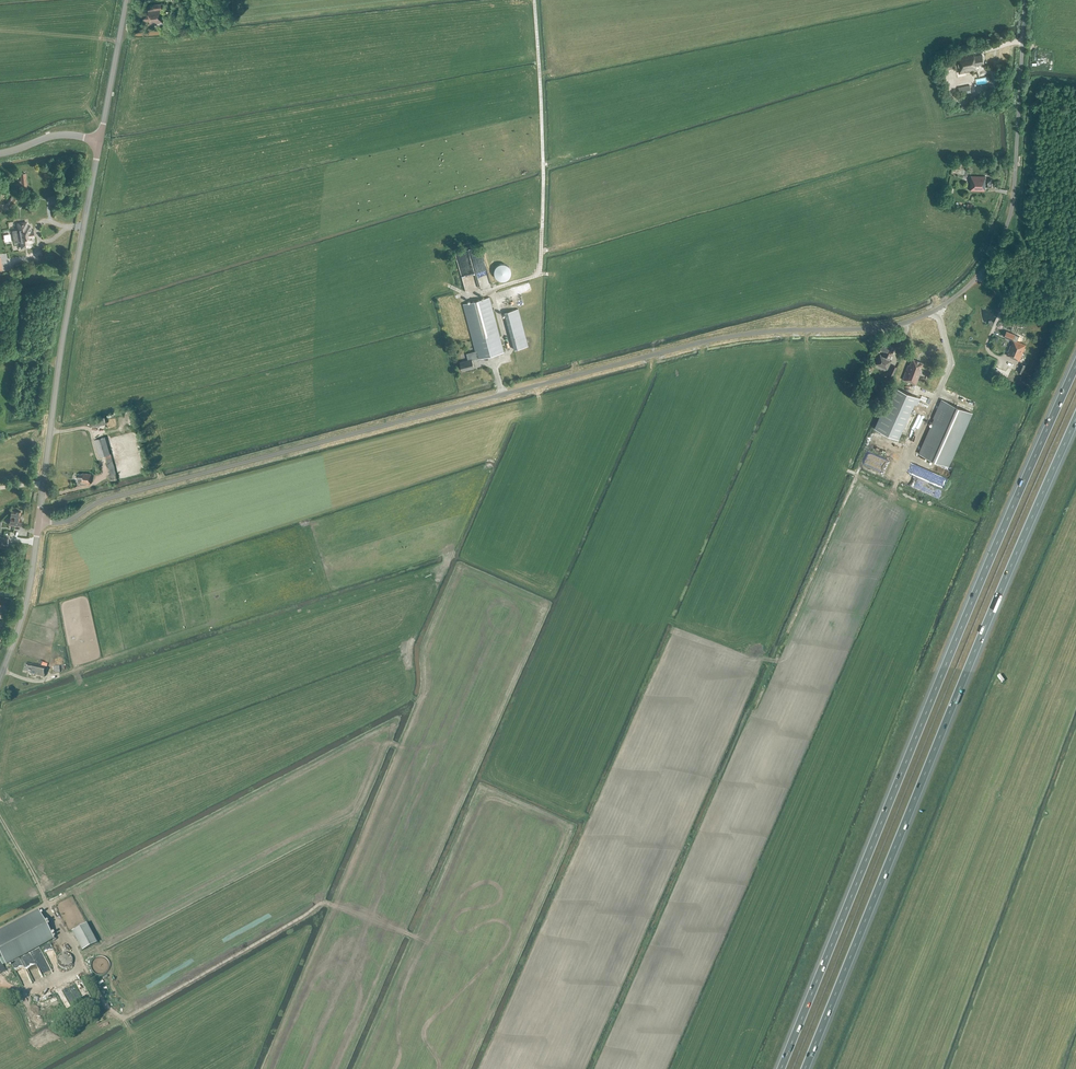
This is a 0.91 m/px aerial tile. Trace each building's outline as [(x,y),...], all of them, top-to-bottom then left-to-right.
[(163,21),(161,4),(153,5),(154,7),(148,8),(148,11),(149,15),(142,16),(143,21),(144,20),(145,22),(149,21),(150,24),(159,23),(160,25),(163,25),(163,23),(164,22),(164,21),(163,21)] [(974,53),(957,56),(960,74),(977,70),(976,66),(984,64),(982,55),(974,56),(974,53)] [(960,96),(971,94),(970,85),(959,88),(960,96)] [(953,173),(965,175),(966,162),(958,161),(958,166),(954,165),(953,173)] [(20,190),(27,190),(26,173),(20,174),(21,181),(19,181),(20,190)] [(991,187),(992,178),(986,178),(986,176),(971,176),(970,190),(985,191),(985,187),(991,187)] [(15,207),(17,204),(15,202),(17,200),(12,196),(8,201),(10,203),(8,205),(11,208),(13,206),(15,207)] [(27,227),(26,222),(18,224),(19,232),(15,233),(17,240),(20,239),(22,248),(30,246),(29,242),(33,241),(32,237),(34,236),(33,230),(31,231),(30,226),(27,227)] [(502,281),(503,281),(505,281),(506,280),(507,280),(508,279),(509,279),(509,278),(510,277),(511,276),(511,275),(511,274),(512,273),(512,272),(512,271),(511,270),(511,269),(510,267),(510,266),(509,266),(508,265),(507,264),(506,264),(505,263),(504,263),(503,263),(502,263),(501,263),(500,264),(499,264),(498,265),(497,266),(496,266),(495,268),(495,269),(494,270),(494,271),(494,272),(494,273),(494,274),(494,275),(495,276),(495,277),(496,278),(497,279),(498,279),(499,280),(500,281),(501,281),(502,281)] [(477,359),(504,352),(489,297),(463,304),(475,351),(466,354),(468,360),(460,362),(462,371),(474,368),(472,360),(477,358),(477,359)] [(514,350),(528,346),(518,309),(504,313),(514,350)] [(1019,340),(1021,338),(1018,337),(1018,336),(1015,335),(1015,334),(1007,331),(1004,337),(1013,340),(1007,355),(1011,356),(1010,357),(1019,361),(1026,345),(1016,341),(1017,340),(1019,340)] [(889,346),(888,346),(885,345),(885,344),(880,341),(876,349),(882,351),(886,352),(883,357),(880,355),(875,364),(887,370),(891,361),(890,360),(893,352),(895,348),(889,346)] [(923,363),(912,359),(909,365),(908,365),(902,379),(916,385),(921,370),(920,370),(923,363)] [(892,365),(888,374),(892,376),(897,367),(892,365)] [(893,388),(872,429),(897,442),(900,436),(898,434),(912,405),(915,406),(918,400),(893,388)] [(949,467),(973,413),(941,399),(933,418),(934,419),(918,453),(949,467)] [(94,427),(106,424),(104,417),(92,420),(94,427)] [(99,457),(107,455),(110,454),(105,437),(94,440),(99,457)] [(110,476),(116,475),(111,453),(110,454),(107,455),(106,459),(110,476)] [(91,474),(82,473),(82,474),(76,473),(76,478),(78,478),(78,481),(81,482),(88,483),(87,484),(90,485),(90,483),(91,474)] [(14,511),(11,510),(9,525),(21,527),(22,520),(19,519),(21,511),(14,511)] [(8,538),(0,537),(0,547),(7,548),(8,538)] [(4,597),(5,596),(0,595),(0,609),(1,610),(2,608),(9,609),(10,598),(4,597)] [(31,665),(25,663),(23,672),(30,673),(29,674),(44,677),(46,667),(32,664),(31,665)] [(3,965),(5,964),(6,965),(54,939),(39,912),(26,919),(0,933),(0,960),(3,965)] [(80,950),(96,943),(86,923),(71,930),(80,950)] [(71,966),(72,965),(72,963),(73,961),(73,960),(72,958),(71,956),(70,955),(69,954),(67,953),(65,953),(64,953),(62,953),(61,954),(59,955),(58,957),(57,958),(57,960),(57,961),(57,963),(58,965),(59,966),(60,967),(61,968),(63,969),(65,969),(67,969),(68,968),(70,967),(71,966)] [(98,975),(100,975),(101,975),(103,975),(104,974),(105,973),(106,972),(107,970),(107,969),(108,967),(107,966),(107,964),(106,963),(105,962),(104,961),(103,960),(101,960),(99,959),(98,960),(96,960),(95,961),(94,962),(93,963),(92,964),(92,966),(92,968),(92,969),(92,971),(93,972),(94,973),(95,974),(97,975),(98,975)]
